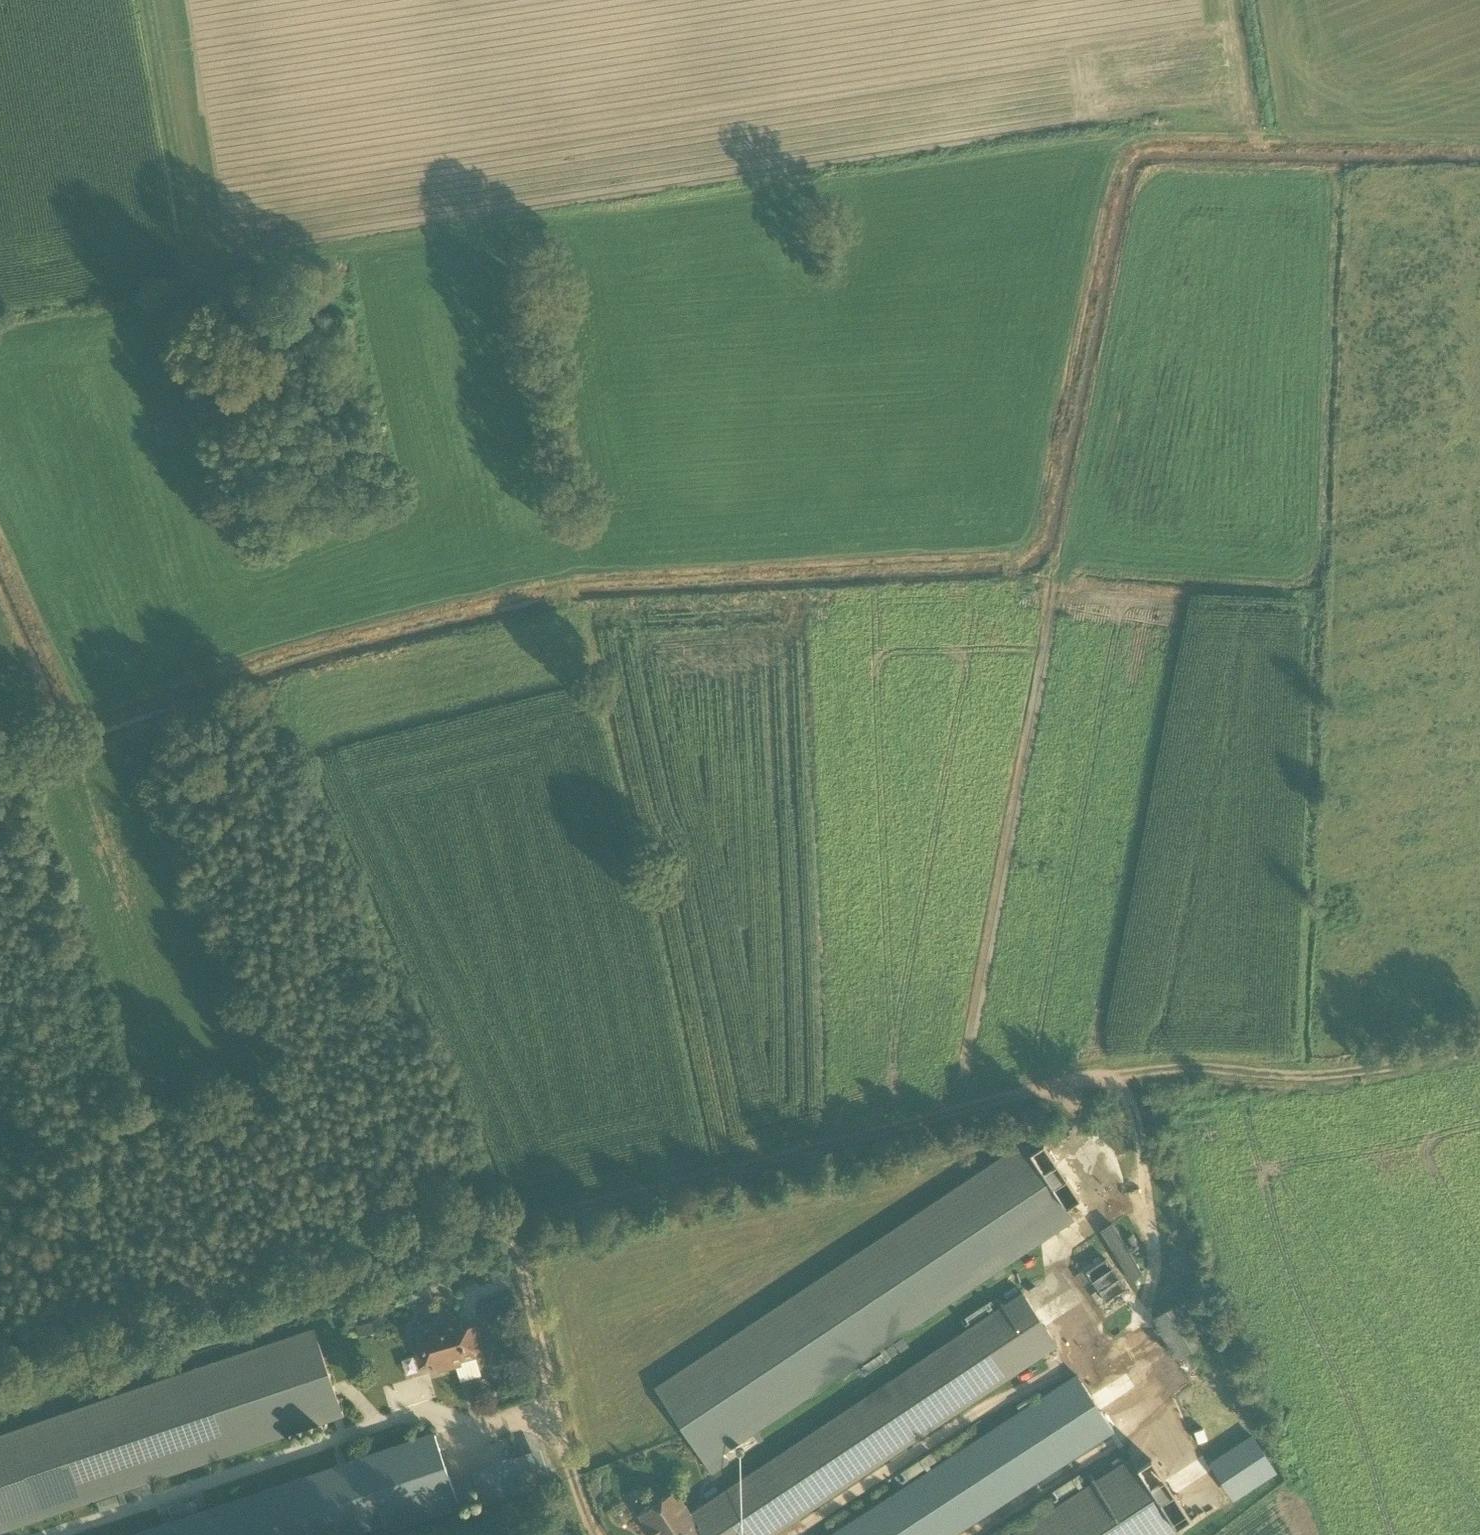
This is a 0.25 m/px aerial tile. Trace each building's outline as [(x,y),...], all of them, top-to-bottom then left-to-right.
[(1030,1153),(1022,1143),(655,1387),(654,1388),(711,1474),(713,1473),(727,1463),(722,1455),(722,1454),(1073,1221),(1065,1209),(1079,1199),(1043,1145),(1030,1153)] [(1117,1221),(1104,1226),(1125,1281),(1138,1276),(1117,1221)] [(1104,1255),(1084,1268),(1107,1302),(1127,1289),(1104,1255)] [(687,1507),(705,1534),(774,1534),(1045,1354),(1057,1345),(1023,1293),(687,1507)] [(1152,1320),(1177,1360),(1207,1342),(1181,1301),(1152,1320)] [(435,1327),(409,1336),(419,1369),(432,1365),(434,1374),(461,1366),(461,1362),(476,1357),(474,1351),(488,1347),(481,1323),(463,1328),(459,1316),(442,1322),(445,1332),(438,1335),(435,1327)] [(313,1328),(0,1434),(0,1532),(343,1416),(313,1328)] [(832,1534),(956,1534),(1114,1433),(1077,1376),(832,1534)] [(384,1525),(386,1531),(386,1532),(458,1506),(434,1432),(433,1431),(127,1534),(354,1534),(384,1525)] [(470,1475),(481,1505),(529,1488),(551,1481),(540,1449),(486,1467),(486,1470),(470,1475)] [(1187,1520),(1150,1462),(1137,1468),(1130,1457),(1008,1534),(1180,1534),(1176,1527),(1187,1520)] [(687,1507),(676,1491),(638,1515),(651,1534),(705,1534),(687,1507)]
